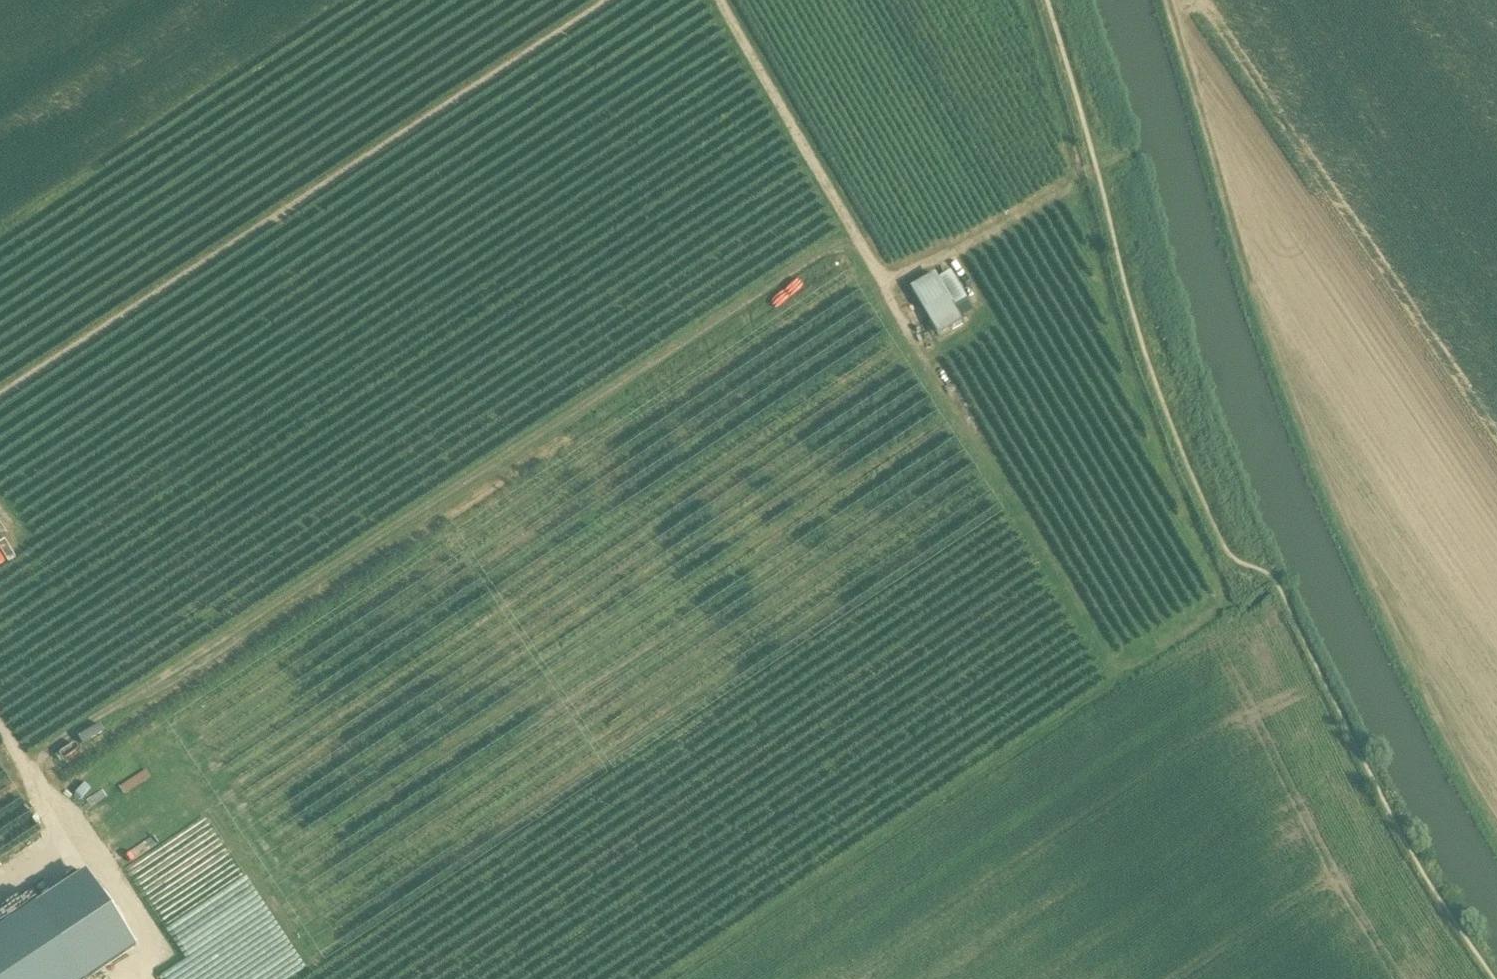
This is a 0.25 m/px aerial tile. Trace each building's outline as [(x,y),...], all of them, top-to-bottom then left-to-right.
[(0,540),(0,569),(19,557),(6,536),(0,540)] [(0,939),(0,978),(88,978),(91,977),(45,909),(0,939)] [(100,945),(88,951),(84,943),(75,947),(88,971),(108,961),(100,945)]
